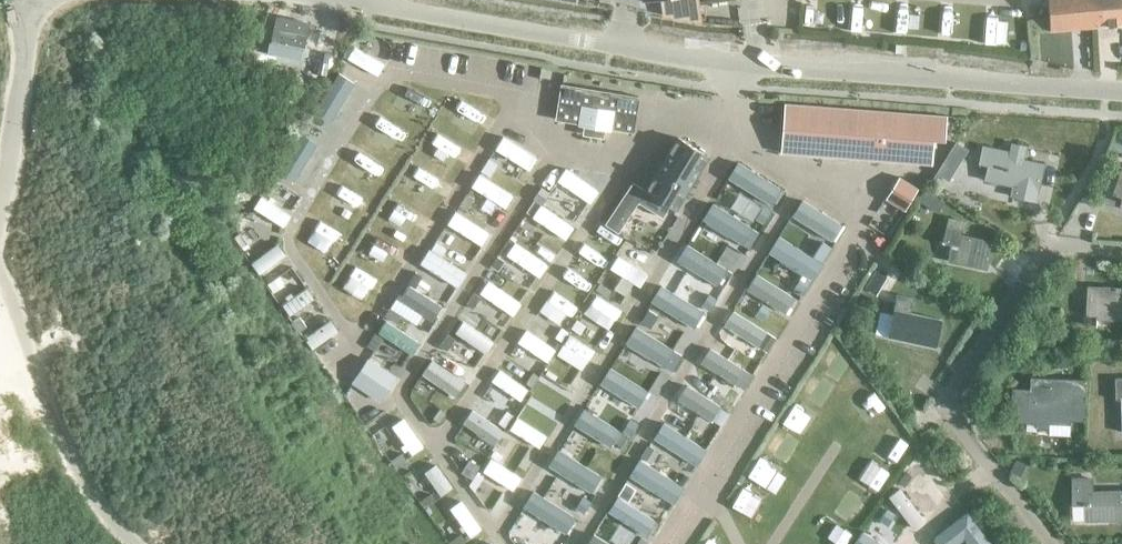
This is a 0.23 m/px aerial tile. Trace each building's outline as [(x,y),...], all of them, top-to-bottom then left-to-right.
[(1121,24),(1121,0),(1048,0),(1050,30),(1121,24)] [(276,20),(271,41),(305,48),(309,29),(304,21),(281,16),(276,20)] [(347,58),(378,76),(385,63),(354,46),(347,58)] [(319,113),(334,122),(357,84),(342,75),(319,113)] [(639,96),(562,84),(556,119),(634,131),(639,96)] [(947,115),(871,109),(788,102),(784,153),(933,165),(935,137),(946,138),(947,115)] [(320,145),(305,135),(281,174),(297,183),(320,145)] [(496,149),(530,170),(538,157),(503,136),(496,149)] [(678,210),(711,157),(681,138),(648,192),(678,210)] [(1012,153),(984,146),(980,163),(989,165),(986,179),(1014,185),(1012,195),(1035,200),(1043,164),(1012,157),(1012,153)] [(751,194),(758,182),(733,166),(726,178),(751,194)] [(558,180),(590,203),(599,191),(566,168),(558,180)] [(1113,195),(1121,198),(1121,168),(1113,195)] [(480,174),(472,186),(506,208),(513,195),(480,174)] [(605,223),(627,239),(647,210),(625,195),(605,223)] [(254,208),(284,227),(291,215),(261,196),(254,208)] [(566,239),(574,227),(541,204),(532,217),(566,239)] [(743,204),(736,216),(761,232),(768,220),(743,204)] [(448,223),(482,245),(490,233),(455,211),(448,223)] [(694,229),(720,245),(727,234),(701,217),(694,229)] [(988,261),(992,242),(959,235),(962,221),(949,218),(943,243),(951,244),(948,259),(971,264),(972,258),(988,261)] [(506,254),(540,277),(548,265),(515,242),(506,254)] [(573,270),(596,286),(615,257),(592,242),(573,270)] [(260,274),(286,254),(278,243),(252,263),(260,274)] [(420,264),(458,287),(467,272),(430,248),(420,264)] [(640,287),(648,274),(618,255),(610,268),(640,287)] [(729,283),(736,271),(711,255),(704,267),(729,283)] [(669,268),(662,280),(688,296),(695,285),(669,268)] [(877,270),(866,287),(877,294),(887,276),(877,270)] [(747,289),(785,313),(795,297),(756,273),(747,289)] [(480,293),(513,315),(522,303),(488,281),(480,293)] [(1088,287),(1086,316),(1121,317),(1121,289),(1088,287)] [(289,317),(316,298),(310,288),(283,307),(289,317)] [(898,295),(892,320),(900,322),(897,337),(919,342),(935,346),(936,339),(941,320),(909,312),(912,298),(898,295)] [(697,334),(704,323),(679,307),(672,318),(697,334)] [(733,310),(724,325),(758,346),(767,331),(733,310)] [(305,339),(312,349),(338,330),(331,320),(305,339)] [(412,354),(420,342),(386,320),(379,332),(412,354)] [(637,320),(630,331),(655,347),(663,336),(637,320)] [(456,332),(485,353),(494,342),(463,321),(456,332)] [(547,362),(556,349),(526,330),(518,341),(547,362)] [(701,362),(734,383),(744,368),(710,347),(701,362)] [(330,373),(341,381),(359,356),(347,348),(330,373)] [(368,357),(352,383),(381,402),(398,376),(368,357)] [(673,373),(648,358),(640,369),(666,386),(673,373)] [(491,380),(520,400),(528,389),(499,369),(491,380)] [(606,371),(598,383),(624,399),(631,387),(606,371)] [(573,392),(547,376),(540,386),(566,403),(573,392)] [(1018,388),(1016,417),(1016,418),(1028,418),(1028,419),(1038,419),(1037,423),(1047,423),(1048,419),(1057,420),(1057,416),(1079,418),(1081,384),(1033,381),(1032,389),(1018,388)] [(678,399),(711,420),(721,406),(687,384),(678,399)] [(634,437),(642,425),(616,409),(609,420),(634,437)] [(495,445),(505,431),(472,410),(464,423),(495,445)] [(412,454),(423,447),(403,417),(392,426),(412,454)] [(547,436),(517,417),(510,429),(539,448),(547,436)] [(592,449),(599,438),(574,422),(566,434),(592,449)] [(663,422),(654,438),(697,465),(707,449),(663,422)] [(513,490),(521,477),(491,458),(483,471),(513,490)] [(609,476),(584,460),(577,472),(602,488),(609,476)] [(441,495),(452,487),(436,464),(425,472),(441,495)] [(567,489),(542,474),(534,485),(560,501),(567,489)] [(1092,491),(1092,478),(1073,478),(1074,505),(1085,505),(1085,518),(1109,518),(1108,513),(1121,513),(1121,491),(1092,491)] [(914,529),(925,521),(900,488),(888,496),(914,529)] [(470,537),(481,529),(461,500),(450,508),(470,537)] [(577,527),(552,511),(545,523),(570,538),(577,527)] [(966,512),(933,537),(938,543),(947,543),(975,523),(966,512)] [(594,534),(588,543),(610,543),(594,534)] [(869,535),(859,543),(860,543),(876,543),(869,535)]
